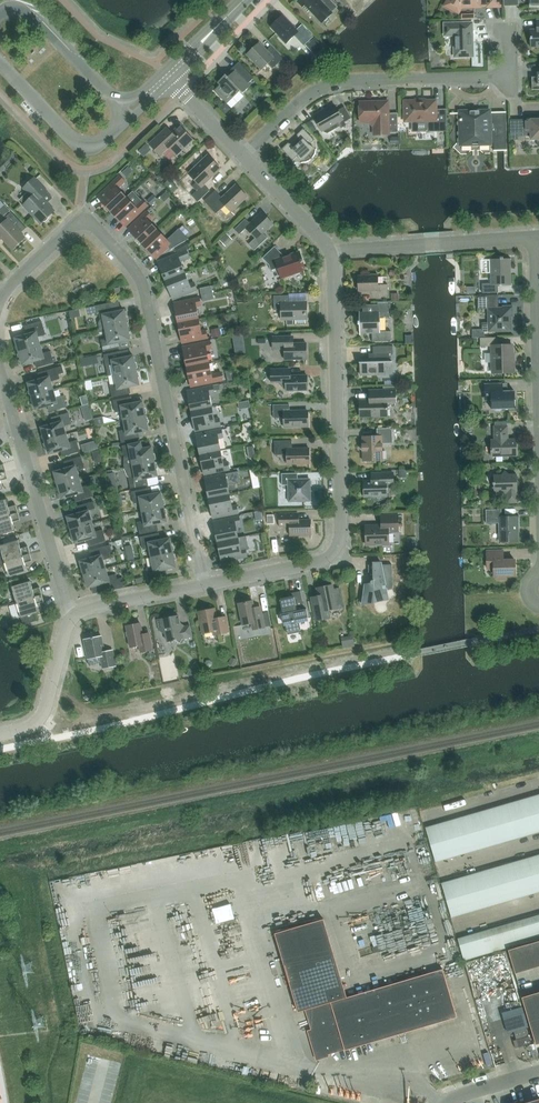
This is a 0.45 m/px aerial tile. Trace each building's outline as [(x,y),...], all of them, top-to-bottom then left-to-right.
[(333,11),(337,7),(331,0),(322,0),(321,1),(320,0),(301,0),(298,2),(308,12),(310,10),(315,16),(323,24),(334,13),(333,11)] [(500,6),(500,0),(448,0),(445,5),(459,13),(461,8),(500,6)] [(285,44),(293,36),(294,36),(304,46),(313,37),(302,25),(296,30),(284,17),(272,28),(281,37),(280,38),(285,44)] [(538,47),(538,20),(537,20),(537,30),(530,30),(531,47),(538,47)] [(455,57),(473,56),(472,23),(444,23),(445,33),(454,33),(455,57)] [(315,38),(307,45),(316,54),(323,47),(315,38)] [(273,68),(283,59),(274,49),(269,54),(259,44),(260,43),(259,43),(247,54),(248,55),(248,54),(262,69),(268,63),(273,68)] [(248,84),(254,78),(241,64),(228,77),(226,75),(218,82),(220,85),(214,90),(227,104),(240,91),(243,93),(250,86),(248,84)] [(436,100),(404,101),(405,122),(412,122),(415,121),(416,132),(428,131),(437,131),(437,125),(447,124),(446,109),(437,110),(436,100)] [(389,133),(398,132),(398,113),(389,113),(388,101),(360,102),(360,122),(369,122),(374,126),(374,135),(389,135),(389,133)] [(225,103),(219,109),(224,115),(231,109),(225,103)] [(322,131),(323,130),(325,132),(328,133),(341,126),(342,128),(346,125),(345,122),(351,118),(344,107),(338,110),(335,106),(314,118),(322,131)] [(496,151),(505,151),(507,151),(506,112),(450,113),(450,114),(459,114),(460,146),(494,145),(494,151),(496,151)] [(510,120),(511,134),(531,133),(531,136),(531,140),(538,139),(538,146),(538,147),(538,119),(531,119),(531,120),(523,120),(516,120),(510,120)] [(162,133),(150,144),(161,156),(164,153),(170,160),(175,155),(178,158),(179,157),(177,155),(182,151),(180,150),(192,139),(193,140),(195,142),(185,131),(181,126),(173,134),(171,132),(167,128),(162,133)] [(316,154),(317,149),(316,144),(314,141),(315,140),(304,128),(298,134),(297,134),(298,137),(300,140),(300,141),(295,147),(294,146),(291,144),(288,143),(282,149),(293,161),(293,160),(297,162),(302,163),(307,162),(311,160),(313,158),(316,154)] [(145,145),(139,151),(143,156),(150,150),(145,145)] [(204,184),(221,169),(208,155),(188,173),(197,182),(192,186),(197,191),(192,196),(198,202),(210,190),(204,184)] [(127,177),(133,171),(128,166),(122,172),(127,177)] [(97,197),(111,212),(126,197),(118,188),(125,181),(120,175),(97,197)] [(38,219),(37,220),(39,221),(39,222),(41,222),(42,222),(44,222),(45,221),(46,221),(47,220),(47,219),(48,218),(48,217),(48,216),(53,211),(40,197),(47,191),(35,178),(24,188),(28,192),(20,200),(25,205),(24,205),(38,219)] [(169,179),(164,183),(168,187),(173,183),(169,179)] [(232,212),(247,197),(236,185),(222,198),(215,191),(204,201),(216,214),(225,205),(232,212)] [(142,199),(142,200),(133,191),(127,197),(126,197),(111,212),(125,226),(148,205),(142,199)] [(167,192),(161,198),(165,202),(171,196),(167,192)] [(152,194),(147,200),(151,205),(157,199),(152,194)] [(5,204),(0,209),(0,213),(4,217),(11,210),(5,204)] [(128,229),(142,244),(157,229),(149,220),(152,217),(147,211),(128,229)] [(2,238),(13,249),(25,238),(20,233),(26,228),(11,212),(5,218),(7,220),(1,225),(0,226),(0,240),(2,238)] [(246,228),(255,238),(249,244),(255,251),(268,237),(264,232),(273,223),(262,212),(250,223),(246,219),(234,229),(239,235),(246,228)] [(183,226),(180,229),(186,235),(189,233),(183,226)] [(157,229),(142,244),(156,259),(169,247),(171,249),(189,239),(186,235),(180,229),(179,228),(167,240),(157,229)] [(227,233),(220,241),(224,245),(232,238),(227,233)] [(179,249),(180,253),(158,262),(165,280),(185,273),(180,261),(190,257),(185,245),(179,249)] [(275,246),(263,258),(269,265),(271,271),(278,268),(281,277),(295,272),(296,273),(303,271),(304,276),(305,276),(300,263),(303,262),(299,251),(284,257),(283,254),(275,246)] [(512,284),(510,284),(510,259),(511,259),(511,258),(503,259),(503,257),(500,257),(501,259),(484,259),(484,260),(491,260),(492,285),(483,285),(483,283),(482,283),(482,293),(498,292),(498,285),(512,284)] [(185,273),(165,280),(173,300),(197,290),(194,283),(190,284),(185,273)] [(374,297),(388,297),(388,284),(378,285),(378,274),(371,274),(371,276),(358,276),(359,291),(373,290),(374,297)] [(211,286),(200,288),(201,295),(213,292),(211,286)] [(213,292),(201,295),(203,302),(214,299),(213,292)] [(295,324),(306,323),(305,303),(295,303),(293,301),(290,301),(289,295),(274,296),(274,310),(281,310),(282,319),(287,319),(293,319),(295,318),(295,324)] [(511,316),(514,316),(513,305),(502,306),(502,308),(498,308),(498,295),(477,295),(478,309),(489,309),(489,322),(482,323),(482,331),(511,330),(511,316)] [(174,303),(178,323),(199,319),(196,306),(201,305),(200,298),(174,303)] [(105,328),(106,329),(127,325),(124,310),(112,312),(110,303),(87,307),(88,315),(99,313),(100,320),(98,324),(99,329),(105,328)] [(359,319),(356,319),(357,327),(360,327),(360,335),(361,335),(360,333),(372,333),(372,337),(373,341),(391,341),(391,332),(380,332),(380,317),(391,317),(391,304),(376,304),(376,312),(363,312),(360,312),(360,311),(359,311),(359,319)] [(79,309),(69,311),(70,318),(80,316),(79,309)] [(199,319),(178,323),(182,343),(208,338),(206,330),(201,331),(199,319)] [(15,338),(19,351),(40,345),(38,337),(46,335),(42,321),(27,325),(30,334),(15,338)] [(130,339),(127,325),(106,329),(107,338),(101,340),(103,351),(119,348),(118,342),(130,339)] [(220,328),(212,330),(213,337),(221,336),(220,328)] [(291,336),(273,336),(273,345),(273,349),(285,349),(285,360),(307,359),(306,343),(293,343),(293,336),(291,336)] [(493,373),(514,372),(514,360),(513,360),(512,345),(498,345),(498,337),(480,338),(480,346),(492,346),(493,373)] [(183,346),(187,366),(209,362),(207,350),(212,349),(210,341),(183,346)] [(40,345),(19,351),(22,365),(37,360),(39,367),(54,363),(50,351),(43,353),(40,345)] [(373,354),(369,354),(370,362),(359,362),(359,363),(360,363),(361,376),(384,375),(384,367),(391,367),(391,362),(393,362),(392,361),(389,361),(389,354),(393,354),(393,346),(373,346),(373,354)] [(244,347),(235,348),(236,356),(246,355),(244,347)] [(104,355),(106,367),(108,376),(115,375),(136,370),(134,356),(122,358),(120,352),(104,355)] [(209,362),(187,366),(191,387),(223,380),(221,372),(212,374),(209,362)] [(28,383),(32,396),(53,390),(51,381),(60,379),(59,374),(64,373),(62,366),(41,372),(43,378),(28,383)] [(271,382),(278,382),(284,388),(291,395),(295,390),(308,390),(307,375),(287,376),(287,369),(271,369),(271,382)] [(127,387),(139,385),(136,370),(115,375),(117,384),(110,385),(112,397),(129,394),(127,387)] [(232,370),(226,371),(228,381),(234,380),(232,370)] [(187,391),(191,411),(212,407),(209,394),(214,393),(214,391),(220,390),(219,384),(187,391)] [(496,411),(501,411),(503,409),(517,408),(516,399),(515,399),(515,391),(503,391),(503,384),(484,384),(485,392),(491,392),(491,409),(493,409),(496,411)] [(53,390),(32,396),(36,409),(50,405),(52,411),(67,407),(63,396),(56,398),(53,390)] [(386,406),(395,406),(395,390),(370,391),(370,398),(368,400),(364,400),(364,399),(360,399),(361,409),(362,409),(362,422),(363,422),(363,417),(387,416),(386,406)] [(122,411),(124,420),(146,416),(143,401),(131,404),(129,397),(113,400),(115,412),(122,411)] [(284,426),(309,426),(308,411),(290,411),(290,404),(273,405),(274,418),(284,418),(284,426)] [(214,419),(212,407),(191,411),(195,431),(221,426),(219,418),(214,419)] [(41,427),(45,441),(67,434),(64,426),(72,424),(69,412),(54,417),(56,423),(41,427)] [(146,416),(124,420),(126,430),(119,431),(121,443),(138,439),(136,433),(149,430),(146,416)] [(103,417),(94,419),(95,425),(104,424),(103,417)] [(495,440),(491,440),(492,456),(517,455),(516,439),(508,439),(508,426),(507,426),(507,422),(495,422),(495,426),(494,426),(495,440)] [(382,444),(393,443),(392,428),(377,428),(377,436),(363,436),(363,461),(382,460),(382,444)] [(196,434),(200,454),(221,450),(218,438),(223,437),(221,429),(196,434)] [(67,434),(45,441),(49,454),(64,450),(65,456),(80,451),(77,440),(69,442),(67,434)] [(310,463),(309,448),(292,449),(292,440),(274,441),(275,455),(287,455),(287,464),(310,463)] [(96,442),(81,447),(83,453),(98,449),(96,442)] [(124,467),(155,461),(152,447),(140,449),(138,443),(122,446),(124,456),(124,467)] [(255,457),(253,446),(247,447),(249,458),(255,457)] [(221,450),(200,454),(204,474),(230,469),(228,462),(223,463),(221,450)] [(54,472),(58,485),(79,478),(77,471),(85,468),(81,456),(67,461),(69,467),(54,472)] [(124,469),(129,480),(130,488),(147,485),(146,478),(158,476),(155,461),(124,467),(124,469)] [(205,478),(209,498),(229,494),(228,485),(241,483),(238,471),(205,478)] [(506,502),(518,502),(517,474),(509,475),(505,471),(502,475),(494,475),(490,479),(493,482),(493,484),(495,484),(506,494),(506,502)] [(372,481),(364,481),(364,497),(387,496),(387,486),(394,486),(393,472),(380,473),(372,473),(372,481)] [(114,473),(107,474),(112,493),(118,492),(114,473)] [(311,501),(310,479),(298,479),(298,473),(282,473),(282,485),(289,485),(289,501),(311,501)] [(79,478),(58,485),(62,499),(77,494),(78,501),(93,497),(90,485),(82,487),(79,478)] [(140,502),(142,511),(164,507),(161,492),(149,495),(148,488),(131,492),(133,503),(140,502)] [(232,506),(229,494),(209,498),(213,518),(238,513),(237,505),(232,506)] [(18,512),(16,505),(9,507),(6,499),(0,501),(0,518),(18,512)] [(67,516),(71,529),(93,523),(89,510),(95,508),(93,501),(80,505),(82,512),(67,516)] [(164,507),(142,511),(144,521),(137,522),(140,534),(156,531),(155,524),(167,522),(164,507)] [(518,527),(519,527),(518,516),(502,517),(501,509),(486,510),(486,523),(500,523),(500,541),(518,541),(518,527)] [(0,518),(0,535),(16,530),(13,522),(20,520),(18,512),(0,518)] [(262,512),(255,513),(256,520),(263,519),(262,512)] [(311,535),(311,520),(295,520),(295,513),(279,513),(279,527),(289,526),(290,535),(311,535)] [(381,526),(365,526),(366,544),(390,543),(389,532),(399,532),(399,526),(398,514),(381,515),(381,526)] [(214,521),(218,542),(238,537),(236,525),(241,524),(239,516),(214,521)] [(93,523),(71,529),(75,543),(90,539),(92,545),(106,541),(103,529),(95,532),(93,523)] [(149,548),(151,557),(173,553),(170,538),(158,540),(157,533),(140,537),(143,549),(149,548)] [(247,557),(246,549),(248,549),(246,537),(246,536),(238,537),(218,542),(222,562),(247,557)] [(4,561),(30,553),(28,546),(21,548),(18,540),(0,545),(0,562),(4,561)] [(80,561),(84,574),(106,568),(103,560),(111,558),(109,553),(112,552),(110,545),(93,550),(95,557),(80,561)] [(506,575),(515,575),(515,560),(503,560),(503,550),(487,551),(487,568),(494,568),(494,576),(497,576),(497,579),(506,579),(506,575)] [(4,561),(0,562),(0,568),(6,566),(9,577),(28,571),(25,563),(32,561),(30,553),(4,561)] [(173,553),(151,557),(153,566),(147,568),(149,580),(165,577),(164,570),(176,567),(173,553)] [(371,582),(371,583),(366,584),(363,605),(388,600),(387,590),(393,589),(392,564),(368,565),(369,576),(373,576),(373,580),(372,580),(371,581),(371,582)] [(103,583),(105,591),(125,587),(122,577),(117,579),(116,574),(108,576),(106,568),(84,574),(88,588),(103,583)] [(12,586),(16,602),(42,594),(40,587),(33,589),(30,581),(12,586)] [(328,610),(337,609),(344,607),(341,588),(333,589),(332,585),(317,587),(319,595),(312,597),(314,607),(316,620),(329,618),(328,610)] [(293,597),(280,600),(283,613),(281,614),(283,622),(284,622),(287,632),(301,629),(299,623),(308,621),(307,618),(308,617),(306,609),(304,609),(301,591),(293,593),(293,597)] [(42,594),(16,602),(23,625),(37,621),(35,614),(40,612),(37,604),(44,602),(42,594)] [(252,601),(238,603),(243,625),(252,623),(253,629),(265,627),(271,626),(268,612),(262,613),(261,611),(255,612),(252,601)] [(214,608),(198,611),(203,634),(218,631),(218,634),(229,632),(226,616),(219,618),(216,616),(214,608)] [(163,619),(155,620),(157,631),(165,635),(167,643),(174,641),(177,641),(180,643),(183,638),(192,636),(190,625),(184,626),(180,623),(178,615),(163,619)] [(140,623),(126,626),(131,647),(139,645),(141,652),(152,650),(150,637),(143,638),(140,623)] [(87,639),(84,639),(88,659),(89,665),(102,662),(103,668),(116,666),(113,650),(105,651),(102,636),(98,637),(98,639),(96,640),(89,635),(87,639)] [(342,640),(344,649),(356,647),(354,637),(342,640)] [(150,651),(146,657),(152,662),(156,655),(150,651)] [(194,664),(187,674),(189,675),(200,673),(200,667),(194,664)] [(116,683),(111,688),(116,692),(120,687),(116,683)] [(522,799),(527,816),(538,813),(533,796),(522,799)] [(511,802),(516,819),(527,816),(522,799),(511,802)] [(506,823),(516,819),(511,802),(501,805),(506,823)] [(490,809),(495,826),(506,823),(501,805),(490,809)] [(479,812),(484,829),(495,826),(490,809),(479,812)] [(469,815),(474,832),(484,829),(479,812),(469,815)] [(538,813),(527,816),(532,833),(538,831),(538,818),(538,813)] [(463,835),(474,832),(469,815),(458,818),(463,835)] [(527,816),(516,819),(521,837),(532,833),(527,816)] [(447,821),(452,838),(463,835),(458,818),(447,821)] [(521,837),(516,819),(506,823),(511,840),(521,837)] [(441,841),(452,838),(447,821),(436,824),(441,841)] [(506,823),(495,826),(500,843),(511,840),(506,823)] [(430,844),(441,841),(436,824),(425,827),(430,844)] [(495,826),(484,829),(489,846),(500,843),(495,826)] [(489,846),(484,829),(474,832),(479,849),(489,846)] [(474,832),(463,835),(468,852),(479,849),(474,832)] [(463,835),(452,838),(457,855),(468,852),(463,835)] [(457,855),(452,838),(441,841),(446,858),(457,855)] [(446,858),(441,841),(430,844),(435,862),(446,858)] [(532,875),(538,873),(538,858),(538,855),(527,858),(532,875)] [(517,861),(522,878),(532,875),(527,858),(517,861)] [(506,864),(511,881),(522,878),(517,861),(506,864)] [(495,867),(500,884),(511,881),(506,864),(495,867)] [(485,870),(490,887),(500,884),(495,867),(485,870)] [(479,890),(490,887),(485,870),(474,873),(479,890)] [(468,894),(479,890),(474,873),(463,876),(468,894)] [(532,875),(522,878),(527,895),(537,892),(532,875)] [(453,880),(458,897),(468,894),(463,876),(453,880)] [(522,878),(511,881),(516,898),(527,895),(522,878)] [(446,900),(458,897),(453,880),(442,883),(446,900)] [(511,881),(500,884),(505,901),(516,898),(511,881)] [(500,884),(490,887),(495,905),(505,901),(500,884)] [(495,905),(490,887),(479,890),(484,908),(495,905)] [(484,908),(479,890),(468,894),(473,911),(484,908)] [(468,894),(458,897),(462,914),(473,911),(468,894)] [(462,914),(458,897),(446,900),(451,917),(462,914)] [(236,922),(232,905),(224,906),(223,901),(212,904),(217,926),(236,922)] [(533,916),(522,919),(528,941),(538,938),(533,916)] [(346,1050),(457,1017),(443,969),(347,997),(324,919),(275,933),(298,1011),(305,1009),(312,1031),(309,1031),(317,1058),(327,1055),(326,1053),(344,1048),(345,1050),(346,1050)] [(528,941),(522,919),(506,924),(512,946),(528,941)] [(512,946),(506,924),(490,929),(496,950),(512,946)] [(496,950),(490,929),(479,932),(486,953),(496,950)] [(486,953),(479,932),(469,935),(475,956),(486,953)] [(475,956),(469,935),(458,938),(464,960),(475,956)] [(520,946),(527,970),(538,966),(532,943),(520,946)] [(515,973),(527,970),(520,946),(508,950),(515,973)] [(534,993),(522,997),(529,1021),(538,1018),(538,1010),(534,993)] [(523,1006),(501,1013),(505,1024),(526,1018),(523,1006)] [(536,1044),(538,1043),(538,1018),(529,1021),(536,1044)] [(526,1027),(513,1031),(516,1040),(513,1041),(516,1048),(519,1047),(531,1043),(528,1036),(527,1029),(526,1027)]
